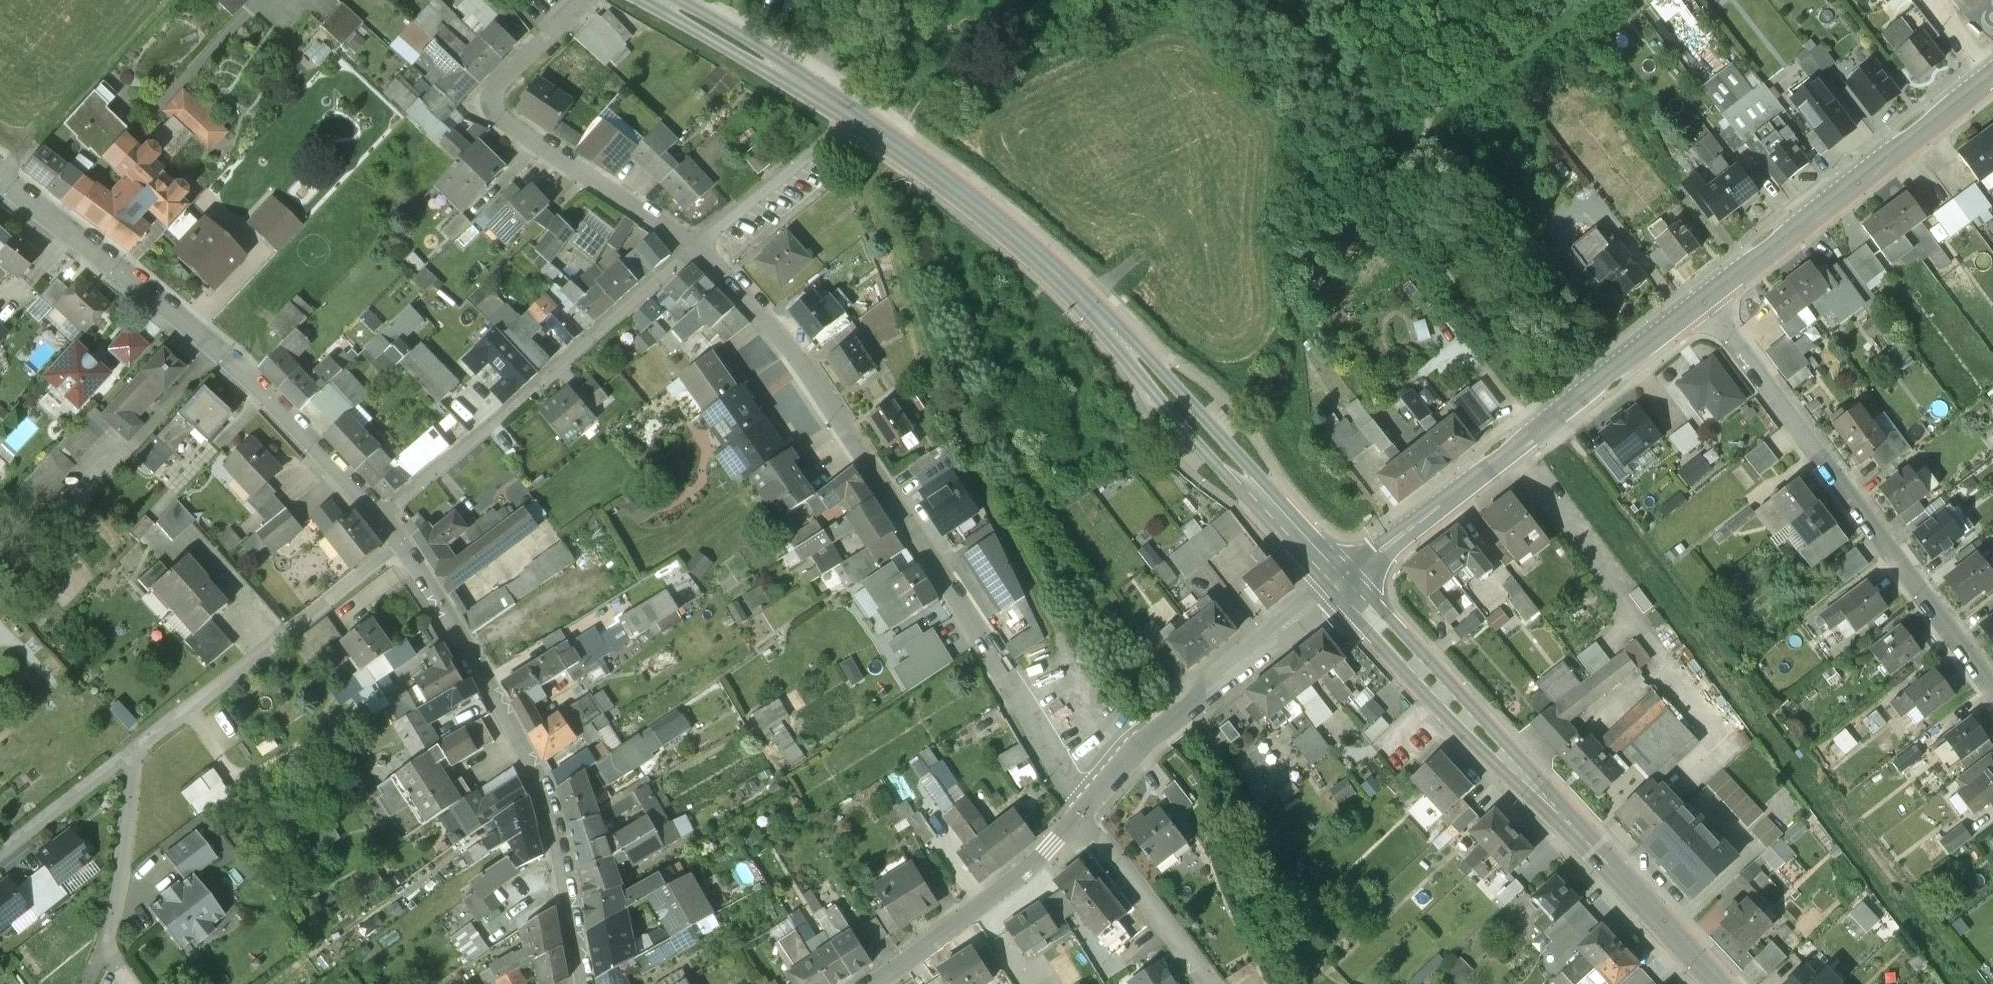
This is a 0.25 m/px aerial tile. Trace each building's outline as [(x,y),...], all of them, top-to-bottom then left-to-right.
[(233,17),(250,0),(216,0),(233,17)] [(454,6),(459,10),(468,0),(460,0),(454,6)] [(459,10),(467,18),(464,22),(480,40),(481,39),(482,40),(501,18),(482,0),(468,0),(459,10)] [(503,0),(482,0),(501,18),(503,20),(511,10),(503,0)] [(1677,11),(1689,28),(1706,16),(1695,0),(1665,0),(1655,7),(1664,21),(1677,11)] [(1894,10),(1907,0),(1886,0),(1894,10)] [(1971,9),(1982,0),(1964,0),(1971,9)] [(342,3),(321,26),(341,46),(363,23),(342,3)] [(461,40),(444,25),(448,21),(431,5),(415,23),(435,41),(447,53),(458,41),(459,42),(461,40)] [(1941,38),(1917,8),(1896,24),(1897,26),(1897,27),(1904,36),(1910,31),(1917,40),(1923,35),(1931,45),(1935,42),(1941,38)] [(595,16),(587,24),(612,47),(620,39),(595,16)] [(519,43),(504,30),(509,25),(503,20),(501,18),(482,40),(503,60),(519,43)] [(612,47),(587,24),(575,37),(604,64),(626,44),(620,39),(612,47)] [(1917,40),(1910,31),(1904,36),(1897,27),(1897,26),(1896,24),(1882,35),(1917,79),(1942,60),(1931,45),(1923,35),(1917,40)] [(482,40),(470,52),(459,42),(458,41),(447,53),(480,83),(503,60),(482,40)] [(447,53),(435,41),(428,49),(432,53),(441,61),(447,53)] [(626,44),(604,64),(612,72),(634,52),(626,44)] [(1819,46),(1807,55),(1809,57),(1822,74),(1834,65),(1819,46)] [(480,83),(447,53),(441,61),(451,71),(435,88),(456,107),(480,83)] [(1822,74),(1809,57),(1798,66),(1812,82),(1822,74)] [(1874,64),(1848,84),(1872,115),(1898,94),(1874,64)] [(1753,69),(1730,87),(1742,102),(1764,84),(1753,69)] [(1700,86),(1723,116),(1742,102),(1730,87),(1719,72),(1700,86)] [(574,102),(539,79),(518,109),(553,133),(574,102)] [(90,148),(102,159),(123,136),(127,132),(104,110),(118,95),(104,82),(64,124),(79,138),(78,139),(89,149),(90,148)] [(1853,130),(1817,82),(1793,101),(1815,130),(1829,148),(1830,148),(1853,130)] [(1742,102),(1723,116),(1745,143),(1779,187),(1789,180),(1755,137),(1779,118),(1786,112),(1764,84),(1742,102)] [(419,102),(403,87),(393,99),(409,113),(419,102)] [(456,107),(435,88),(421,103),(442,123),(456,107)] [(202,110),(183,92),(166,111),(193,136),(211,118),(219,110),(210,101),(202,110)] [(421,103),(419,102),(409,113),(430,133),(426,136),(437,146),(441,143),(452,132),(442,123),(421,103)] [(1806,137),(1786,112),(1779,118),(1803,149),(1808,154),(1815,149),(1806,137)] [(614,130),(599,117),(593,123),(586,133),(575,152),(614,175),(631,157),(635,151),(612,132),(614,130)] [(211,118),(193,136),(199,142),(216,124),(211,118)] [(1779,118),(1755,137),(1789,180),(1809,164),(1800,153),(1803,149),(1779,118)] [(464,119),(452,132),(465,144),(481,126),(464,119)] [(216,124),(199,142),(208,150),(225,132),(216,124)] [(678,141),(661,124),(635,151),(631,157),(639,165),(657,145),(665,154),(678,141)] [(490,130),(481,126),(465,144),(471,149),(479,140),(490,130)] [(1745,143),(1732,127),(1721,135),(1734,152),(1745,143)] [(1829,148),(1815,130),(1806,137),(1815,149),(1821,157),(1831,149),(1830,148),(1829,148)] [(1982,138),(1983,138),(1982,139),(1992,154),(1992,130),(1982,138)] [(465,144),(452,132),(441,143),(460,160),(471,149),(465,144)] [(107,200),(91,190),(88,194),(75,212),(103,232),(155,177),(161,171),(151,162),(157,156),(157,150),(152,145),(145,145),(146,145),(140,152),(123,136),(102,159),(125,180),(107,200)] [(1706,139),(1693,149),(1703,162),(1714,154),(1716,151),(1706,139)] [(1982,139),(1959,155),(1978,181),(1992,170),(1992,154),(1982,139)] [(460,160),(435,186),(453,203),(457,199),(469,210),(489,189),(488,187),(507,167),(479,140),(471,149),(460,160)] [(762,142),(744,157),(759,175),(777,160),(762,142)] [(657,145),(639,165),(661,184),(662,183),(679,168),(665,154),(657,145)] [(66,166),(41,147),(21,170),(47,191),(66,166)] [(1693,149),(1678,161),(1692,180),(1708,168),(1703,162),(1693,149)] [(1722,164),(1714,154),(1703,162),(1708,168),(1712,173),(1722,164)] [(714,186),(689,159),(679,168),(662,183),(687,209),(714,186)] [(1728,171),(1717,180),(1739,208),(1761,191),(1739,163),(1728,171)] [(1728,171),(1722,164),(1712,173),(1717,180),(1728,171)] [(82,179),(66,166),(47,191),(61,201),(76,185),(82,179)] [(1712,173),(1708,168),(1692,180),(1682,188),(1707,220),(1713,215),(1719,223),(1739,208),(1717,180),(1712,173)] [(175,184),(161,171),(155,177),(169,190),(174,185),(174,184),(175,184)] [(155,177),(103,232),(128,251),(147,230),(136,220),(145,212),(147,209),(155,215),(174,195),(169,190),(155,177)] [(181,185),(180,184),(175,184),(174,184),(174,185),(169,190),(174,195),(179,200),(185,194),(185,188),(184,188),(181,185)] [(488,225),(487,225),(506,245),(508,245),(527,225),(536,217),(537,218),(545,211),(551,205),(530,184),(511,202),(508,205),(491,221),(488,225)] [(574,184),(558,199),(565,204),(581,188),(574,184)] [(1991,207),(1974,184),(1953,200),(1970,223),(1991,207)] [(61,201),(75,212),(88,194),(76,185),(61,201)] [(1906,193),(1885,209),(1904,235),(1912,247),(1930,235),(1921,223),(1926,219),(1906,193)] [(502,194),(483,211),(491,221),(508,205),(511,202),(502,194)] [(174,195),(155,215),(159,219),(169,228),(186,210),(188,208),(179,200),(174,195)] [(301,227),(272,200),(250,223),(279,251),(301,227)] [(1953,200),(1933,215),(1950,238),(1970,223),(1953,200)] [(155,215),(147,209),(145,212),(156,222),(159,219),(155,215)] [(1885,209),(1862,226),(1881,252),(1904,235),(1885,209)] [(166,231),(164,234),(180,249),(202,225),(186,210),(169,228),(166,231)] [(556,221),(545,211),(537,218),(535,221),(551,234),(537,252),(550,263),(566,244),(575,234),(560,217),(556,221)] [(463,212),(443,232),(451,240),(471,222),(464,215),(465,214),(463,212)] [(590,217),(581,227),(608,251),(615,242),(609,237),(590,217)] [(169,228),(159,219),(156,222),(166,231),(169,228)] [(241,257),(205,222),(202,225),(180,249),(191,260),(191,266),(199,273),(205,273),(216,283),(241,257)] [(1666,233),(1657,222),(1647,230),(1656,241),(1666,233)] [(1666,233),(1656,241),(1661,248),(1675,266),(1676,267),(1700,248),(1679,222),(1666,233)] [(581,227),(575,234),(566,244),(595,266),(608,251),(581,227)] [(11,239),(0,229),(0,250),(11,239)] [(1618,243),(1611,248),(1596,230),(1572,249),(1600,285),(1604,281),(1612,290),(1614,288),(1622,298),(1647,279),(1618,243)] [(15,235),(11,239),(0,250),(0,277),(6,270),(18,280),(41,255),(15,235)] [(670,256),(653,235),(637,249),(643,256),(654,269),(670,256)] [(788,235),(758,262),(781,287),(811,260),(788,235)] [(1930,235),(1912,247),(1922,260),(1939,248),(1930,235)] [(1866,245),(1846,259),(1864,284),(1884,270),(1866,245)] [(1675,266),(1661,248),(1650,256),(1664,275),(1675,266)] [(637,249),(625,260),(630,267),(633,264),(643,256),(637,249)] [(645,277),(654,269),(643,256),(633,264),(645,277)] [(1864,284),(1846,259),(1836,267),(1861,300),(1871,314),(1881,307),(1864,284)] [(608,274),(607,275),(608,277),(598,286),(606,295),(604,297),(612,306),(645,277),(633,264),(630,267),(625,260),(608,274)] [(1819,278),(1810,265),(1787,282),(1817,321),(1832,310),(1838,318),(1861,300),(1836,267),(1835,266),(1819,278)] [(598,266),(577,287),(587,296),(598,286),(608,277),(607,275),(608,274),(598,266)] [(693,266),(666,289),(673,296),(658,309),(663,314),(675,304),(684,296),(704,277),(693,266)] [(704,277),(684,296),(684,297),(675,304),(680,309),(683,307),(686,311),(693,305),(696,309),(718,290),(704,277)] [(57,279),(39,297),(52,308),(57,303),(56,302),(68,289),(57,279)] [(109,307),(78,279),(68,289),(56,302),(57,303),(87,331),(109,307)] [(577,287),(571,282),(561,290),(593,321),(594,322),(612,306),(604,297),(606,295),(598,286),(587,296),(577,287)] [(1817,321),(1787,282),(1765,298),(1783,324),(1780,326),(1790,340),(1817,321)] [(558,288),(555,291),(553,289),(546,296),(561,311),(568,304),(561,298),(565,294),(561,290),(558,288)] [(696,309),(673,330),(684,342),(706,322),(710,327),(702,334),(710,342),(719,335),(722,338),(729,331),(726,328),(742,315),(718,290),(696,309)] [(593,321),(565,294),(561,298),(568,304),(561,311),(579,329),(586,322),(588,325),(593,321)] [(827,310),(814,294),(792,312),(814,339),(817,337),(834,322),(836,321),(835,320),(827,310)] [(521,320),(508,306),(490,322),(511,344),(516,340),(522,346),(529,340),(530,341),(543,330),(548,334),(553,330),(568,345),(583,333),(579,329),(561,311),(546,296),(521,320)] [(293,304),(271,328),(285,341),(297,328),(300,325),(307,318),(293,304)] [(842,314),(834,304),(827,310),(835,320),(842,314)] [(410,306),(367,347),(377,358),(391,372),(400,363),(411,353),(405,347),(399,340),(423,318),(410,306)] [(657,319),(646,307),(635,316),(647,328),(657,319)] [(751,324),(742,315),(726,328),(729,331),(722,338),(726,343),(751,324)] [(588,325),(586,322),(579,329),(583,333),(590,326),(588,325)] [(834,322),(817,337),(824,346),(842,333),(841,332),(834,322)] [(853,323),(841,332),(842,333),(824,346),(831,356),(855,340),(856,340),(862,336),(853,323)] [(128,328),(109,349),(130,368),(149,347),(128,328)] [(302,333),(297,328),(285,341),(279,347),(292,360),(311,341),(302,333)] [(673,330),(661,340),(672,353),(685,342),(684,342),(673,330)] [(528,362),(499,333),(480,350),(508,378),(528,362)] [(112,373),(74,337),(39,375),(77,411),(112,373)] [(415,338),(405,347),(411,353),(421,344),(415,338)] [(522,346),(516,340),(511,344),(518,350),(522,346)] [(530,341),(529,340),(522,346),(518,350),(529,362),(540,351),(530,341)] [(856,340),(855,340),(831,356),(828,358),(848,388),(875,370),(856,340)] [(1806,367),(1785,340),(1766,354),(1787,381),(1806,367)] [(292,360),(279,347),(259,368),(280,389),(300,368),(292,360)] [(353,361),(345,368),(355,378),(377,358),(367,347),(353,361)] [(163,350),(102,416),(112,425),(130,441),(144,426),(128,411),(143,395),(152,404),(184,369),(163,350)] [(344,351),(338,356),(335,353),(331,358),(343,370),(345,368),(353,361),(344,351)] [(540,351),(529,362),(538,372),(550,361),(540,351)] [(714,352),(680,378),(704,412),(739,387),(714,352)] [(331,358),(315,372),(322,379),(327,385),(330,383),(343,370),(331,358)] [(1743,401),(1713,359),(1679,384),(1692,402),(1700,396),(1718,420),(1743,401)] [(528,362),(508,378),(508,379),(495,392),(504,402),(538,372),(528,362)] [(300,368),(280,389),(284,394),(304,372),(300,368)] [(343,370),(330,383),(351,405),(354,409),(359,405),(355,401),(366,391),(355,378),(345,368),(343,370)] [(310,378),(304,372),(284,394),(300,411),(311,400),(327,385),(322,379),(317,385),(310,378)] [(315,372),(310,378),(317,385),(322,379),(315,372)] [(594,379),(584,386),(592,397),(602,389),(594,379)] [(327,385),(311,400),(332,422),(351,405),(330,383),(327,385)] [(592,397),(584,386),(575,394),(592,414),(610,399),(602,389),(592,397)] [(575,394),(569,387),(540,412),(567,445),(583,431),(579,425),(592,414),(575,394)] [(761,419),(739,387),(704,412),(726,444),(761,419)] [(1454,418),(1431,436),(1452,463),(1475,445),(1468,435),(1472,432),(1475,437),(1494,423),(1468,389),(1450,403),(1462,419),(1458,422),(1454,418)] [(230,417),(201,390),(155,438),(171,452),(172,451),(192,429),(193,430),(196,427),(209,439),(230,417)] [(926,403),(919,391),(911,396),(919,408),(926,403)] [(1430,417),(1410,392),(1401,399),(1420,424),(1430,417)] [(1347,406),(1364,428),(1373,421),(1357,398),(1347,406)] [(1420,424),(1401,399),(1392,406),(1411,431),(1420,424)] [(914,431),(894,401),(868,418),(888,448),(914,431)] [(93,407),(1,508),(26,530),(65,487),(59,481),(112,425),(102,416),(93,407)] [(1860,407),(1847,416),(1842,410),(1829,419),(1862,463),(1871,456),(1873,455),(1870,452),(1885,441),(1884,440),(1860,407)] [(1626,416),(1623,412),(1613,420),(1616,424),(1602,435),(1607,442),(1625,465),(1626,465),(1660,438),(1637,408),(1626,416)] [(1402,438),(1383,413),(1373,421),(1393,446),(1402,438)] [(380,450),(347,415),(325,436),(357,470),(380,450)] [(449,415),(434,428),(439,435),(456,421),(449,415)] [(780,446),(761,419),(726,444),(712,453),(732,481),(741,475),(743,477),(746,481),(753,476),(791,450),(786,443),(780,446)] [(1393,446),(1373,421),(1364,428),(1378,447),(1383,453),(1393,446)] [(1703,442),(1689,423),(1670,437),(1684,456),(1703,442)] [(153,434),(144,426),(130,441),(139,449),(152,435),(153,434)] [(434,428),(421,438),(438,458),(450,448),(439,435),(434,428)] [(1350,469),(1378,447),(1364,428),(1350,439),(1336,451),(1350,469)] [(1328,442),(1336,451),(1350,439),(1343,430),(1328,442)] [(1897,430),(1884,440),(1885,441),(1870,452),(1873,455),(1871,456),(1882,471),(1911,449),(1897,430)] [(155,438),(152,435),(139,449),(133,456),(154,475),(174,454),(172,451),(171,452),(155,438)] [(1431,436),(1403,458),(1423,486),(1452,464),(1452,463),(1431,436)] [(392,463),(386,468),(392,474),(375,489),(386,500),(406,483),(438,458),(421,438),(392,463)] [(280,470),(253,441),(226,465),(253,494),(254,495),(267,483),(280,470)] [(1625,465),(1607,442),(1595,451),(1620,483),(1633,473),(1626,465),(1625,465)] [(1778,461),(1764,442),(1745,457),(1760,476),(1778,461)] [(930,454),(930,455),(936,464),(948,456),(942,446),(930,454)] [(380,450),(357,470),(375,489),(392,474),(386,468),(392,463),(380,450)] [(753,476),(753,477),(765,494),(768,491),(775,501),(772,504),(783,519),(815,496),(793,464),(798,460),(791,450),(753,476)] [(936,464),(944,477),(950,473),(964,463),(958,450),(948,456),(936,464)] [(930,454),(909,466),(916,477),(936,464),(930,455),(930,454)] [(1403,458),(1379,478),(1385,486),(1393,495),(1400,504),(1423,486),(1403,458)] [(1695,461),(1680,473),(1690,486),(1705,474),(1695,461)] [(936,464),(916,477),(924,490),(934,483),(944,477),(936,464)] [(815,496),(807,502),(813,512),(824,504),(828,510),(847,497),(865,484),(854,467),(815,496)] [(1908,467),(1879,489),(1899,515),(1918,501),(1928,493),(1915,475),(1908,467)] [(1938,486),(1924,468),(1915,475),(1928,493),(1938,486)] [(944,477),(934,483),(941,494),(957,483),(950,473),(944,477)] [(1799,480),(1772,500),(1790,523),(1817,503),(1799,480)] [(267,483),(254,495),(253,494),(246,501),(256,511),(276,492),(267,483)] [(976,512),(957,483),(941,494),(925,505),(944,533),(976,512)] [(865,484),(847,497),(856,511),(874,499),(865,484)] [(1393,495),(1385,486),(1381,490),(1388,499),(1393,495)] [(1548,544),(1511,496),(1483,519),(1500,541),(1515,560),(1529,551),(1533,556),(1548,544)] [(856,511),(849,515),(857,527),(856,528),(857,529),(868,547),(894,531),(885,519),(874,499),(856,511)] [(177,500),(156,523),(172,541),(195,520),(177,500)] [(1790,523),(1772,500),(1755,513),(1757,516),(1773,536),(1781,531),(1790,523)] [(534,501),(525,508),(533,519),(542,512),(534,501)] [(1918,501),(1899,515),(1906,525),(1925,511),(1918,501)] [(807,502),(782,520),(790,530),(811,515),(810,514),(813,512),(807,502)] [(380,548),(353,512),(344,520),(331,503),(314,517),(354,568),(380,548)] [(1835,526),(1817,503),(1790,523),(1808,547),(1799,554),(1812,570),(1848,541),(1836,525),(1835,526)] [(1931,519),(1912,533),(1932,559),(1943,551),(1951,545),(1968,531),(1958,518),(1949,506),(1931,519)] [(1751,507),(1734,520),(1741,528),(1757,516),(1755,513),(1751,507)] [(504,523),(485,537),(486,538),(500,556),(539,527),(533,519),(525,508),(516,514),(504,523)] [(510,508),(505,510),(504,509),(497,513),(504,523),(516,514),(510,508)] [(494,509),(476,522),(474,519),(464,525),(467,529),(470,532),(466,535),(474,547),(486,538),(485,537),(504,523),(497,513),(494,509)] [(284,510),(256,532),(271,551),(299,529),(284,510)] [(1925,511),(1906,525),(1912,533),(1931,519),(1925,511)] [(411,518),(421,531),(428,524),(418,512),(411,518)] [(542,512),(533,519),(539,527),(548,520),(542,512)] [(434,531),(428,524),(421,531),(412,537),(436,574),(457,559),(445,547),(467,529),(464,525),(456,513),(434,531)] [(1973,527),(1963,514),(1958,518),(1968,531),(1973,527)] [(849,515),(824,531),(833,543),(857,529),(856,528),(857,527),(849,515)] [(154,524),(145,516),(129,533),(138,541),(154,524)] [(817,521),(789,539),(795,550),(805,544),(824,531),(817,521)] [(991,524),(964,542),(971,551),(980,545),(996,535),(991,524)] [(1211,525),(1189,540),(1206,561),(1227,545),(1211,525)] [(1459,527),(1430,549),(1431,549),(1454,577),(1468,565),(1479,580),(1493,569),(1459,527)] [(824,531),(805,544),(811,556),(833,543),(824,531)] [(1795,550),(1781,531),(1773,536),(1770,539),(1784,558),(1795,550)] [(869,548),(849,559),(859,573),(877,562),(878,563),(904,548),(894,532),(869,548)] [(963,557),(1000,614),(1025,597),(996,535),(980,545),(971,551),(966,554),(963,557)] [(457,559),(436,574),(449,594),(500,556),(486,538),(474,547),(457,559)] [(1189,540),(1168,556),(1184,576),(1206,561),(1189,540)] [(1515,560),(1500,541),(1491,549),(1505,568),(1516,561),(1515,560)] [(564,543),(529,567),(531,569),(541,585),(576,562),(564,543)] [(1972,545),(1954,558),(1962,570),(1980,556),(1972,545)] [(835,549),(815,561),(818,567),(823,575),(843,563),(835,549)] [(1291,589),(1260,549),(1251,556),(1261,568),(1246,580),(1252,589),(1258,596),(1267,608),(1291,589)] [(1454,577),(1431,549),(1430,549),(1405,569),(1428,597),(1437,591),(1454,577)] [(1854,549),(1832,567),(1845,583),(1867,566),(1854,549)] [(1980,556),(1992,573),(1992,553),(1990,549),(1980,556)] [(702,576),(709,560),(693,553),(686,569),(702,576)] [(1947,581),(1964,603),(1983,589),(1985,592),(1992,586),(1992,573),(1980,556),(1962,570),(1947,581)] [(991,624),(1000,614),(963,557),(956,571),(991,624)] [(206,581),(185,558),(169,573),(156,585),(176,607),(206,581)] [(159,562),(139,580),(149,592),(156,585),(169,573),(159,562)] [(877,562),(859,573),(865,581),(881,568),(878,563),(877,562)] [(894,565),(883,571),(884,572),(867,585),(896,626),(939,601),(929,581),(918,566),(901,577),(894,565)] [(818,567),(801,578),(806,586),(823,575),(818,567)] [(881,568),(865,581),(867,585),(884,572),(883,571),(881,568)] [(1505,568),(1495,576),(1513,599),(1510,601),(1527,622),(1540,612),(1505,568)] [(531,569),(520,576),(523,579),(531,592),(541,585),(531,569)] [(523,579),(508,589),(509,591),(515,602),(531,592),(523,579)] [(176,607),(176,608),(196,631),(197,632),(212,619),(228,604),(207,580),(206,581),(176,607)] [(1887,608),(1867,582),(1821,617),(1829,628),(1844,618),(1855,632),(1887,608)] [(1252,589),(1247,592),(1253,599),(1258,596),(1252,589)] [(494,596),(463,616),(472,632),(515,602),(509,591),(495,598),(494,596)] [(1450,601),(1447,603),(1437,591),(1428,597),(1449,623),(1460,614),(1450,601)] [(1236,632),(1208,597),(1185,614),(1192,623),(1191,623),(1213,651),(1236,632)] [(515,602),(472,632),(487,657),(517,638),(507,621),(522,611),(515,602)] [(649,608),(623,625),(633,639),(662,621),(658,615),(655,617),(649,608)] [(1474,611),(1454,628),(1462,639),(1483,623),(1474,611)] [(340,633),(328,616),(298,638),(311,654),(340,633)] [(1841,643),(1855,632),(1844,618),(1829,628),(1841,643)] [(1982,627),(1992,642),(1992,618),(1982,627)] [(212,619),(197,632),(196,631),(189,637),(200,649),(221,630),(212,619)] [(372,619),(343,640),(363,669),(365,668),(385,655),(394,649),(372,619)] [(1161,632),(1153,622),(1139,633),(1153,654),(1167,642),(1160,633),(1161,632)] [(1213,651),(1191,623),(1178,634),(1171,624),(1161,632),(1160,633),(1167,642),(1173,650),(1180,658),(1189,670),(1213,651)] [(614,651),(633,639),(623,625),(604,637),(614,651)] [(1007,649),(1014,660),(1045,639),(1039,625),(1007,649)] [(1920,651),(1901,626),(1870,650),(1889,675),(1912,657),(1920,651)] [(221,630),(200,649),(189,637),(185,641),(208,667),(233,644),(221,630)] [(952,663),(932,630),(906,646),(913,657),(926,680),(952,663)] [(561,657),(572,650),(560,631),(548,638),(541,642),(549,656),(557,651),(561,657)] [(602,632),(572,650),(580,663),(584,670),(598,662),(611,653),(614,651),(604,637),(602,632)] [(1331,642),(1323,633),(1300,651),(1299,651),(1320,678),(1333,669),(1344,683),(1356,674),(1344,660),(1337,651),(1331,642)] [(530,637),(513,647),(518,656),(536,645),(530,637)] [(311,654),(298,638),(290,644),(304,663),(313,656),(311,654)] [(1342,647),(1335,639),(1331,642),(1337,651),(1342,647)] [(394,649),(385,655),(394,668),(416,654),(407,640),(394,649)] [(1920,651),(1912,657),(1920,668),(1938,654),(1930,644),(1920,651)] [(466,683),(444,646),(429,654),(431,657),(424,660),(431,672),(417,682),(429,704),(466,683)] [(549,656),(529,668),(541,688),(562,674),(580,663),(572,650),(561,657),(557,651),(549,656)] [(1180,658),(1173,650),(1169,653),(1175,661),(1180,658)] [(1320,678),(1299,651),(1271,673),(1293,700),(1305,691),(1320,678)] [(1555,705),(1553,706),(1566,723),(1580,712),(1578,710),(1635,666),(1624,651),(1582,684),(1555,705)] [(611,653),(598,662),(600,666),(603,669),(616,661),(611,653)] [(385,655),(365,668),(374,683),(394,668),(385,655)] [(913,657),(896,668),(910,690),(926,680),(913,657)] [(598,662),(584,670),(587,675),(600,666),(598,662)] [(580,663),(562,674),(570,686),(588,675),(587,675),(584,670),(580,663)] [(374,683),(365,668),(363,669),(355,676),(364,688),(374,683)] [(529,668),(502,685),(514,704),(519,713),(532,706),(527,697),(541,688),(529,668)] [(1936,669),(1891,704),(1902,718),(1916,707),(1925,719),(1955,695),(1936,669)] [(1571,670),(1554,683),(1548,675),(1538,683),(1555,705),(1582,684),(1571,670)] [(1293,700),(1271,673),(1247,691),(1256,702),(1246,710),(1256,723),(1266,715),(1277,730),(1289,721),(1281,710),(1293,700)] [(429,704),(420,709),(429,723),(480,694),(472,680),(466,683),(429,704)] [(541,688),(527,697),(532,706),(546,697),(541,688)] [(1312,701),(1305,691),(1293,700),(1313,726),(1315,729),(1333,715),(1319,696),(1312,701)] [(418,710),(408,692),(388,705),(398,720),(394,722),(405,740),(430,725),(429,723),(420,709),(418,710)] [(1657,694),(1600,748),(1612,760),(1617,755),(1621,752),(1625,747),(1667,708),(1657,694)] [(787,767),(805,756),(783,719),(788,716),(777,697),(753,711),(787,767)] [(577,702),(560,714),(574,734),(579,731),(591,723),(577,702)] [(543,725),(532,706),(519,713),(530,733),(543,725)] [(1553,706),(1532,723),(1565,759),(1582,744),(1566,723),(1553,706)] [(1667,708),(1625,747),(1633,755),(1652,777),(1650,778),(1652,780),(1655,777),(1654,777),(1695,738),(1667,708)] [(598,762),(559,789),(570,826),(599,815),(593,795),(654,757),(652,754),(691,729),(682,716),(681,716),(679,713),(675,711),(598,762)] [(574,734),(560,714),(543,725),(530,733),(544,760),(576,738),(574,734)] [(1381,717),(1365,733),(1373,742),(1390,725),(1381,717)] [(1972,717),(1945,738),(1961,760),(1989,739),(1972,717)] [(482,719),(464,729),(477,752),(495,741),(482,719)] [(1241,736),(1229,722),(1220,729),(1230,744),(1241,736)] [(1313,726),(1292,742),(1311,766),(1332,749),(1315,729),(1313,726)] [(431,729),(407,744),(416,760),(439,744),(440,744),(440,743),(431,729)] [(440,743),(440,744),(451,764),(452,766),(477,752),(464,729),(440,743)] [(1600,748),(1590,737),(1582,744),(1565,759),(1600,797),(1629,769),(1617,755),(1612,760),(1600,748)] [(1961,760),(1945,738),(1932,747),(1949,769),(1960,760),(1961,760)] [(1960,760),(1969,771),(1989,756),(1992,753),(1992,745),(1989,739),(1961,760),(1960,760)] [(416,760),(378,788),(392,809),(411,796),(427,823),(453,807),(473,794),(462,778),(450,785),(441,771),(451,764),(439,744),(416,760)] [(1021,744),(999,757),(1007,771),(1029,758),(1021,744)] [(918,754),(933,775),(921,783),(938,806),(962,789),(930,746),(918,754)] [(1633,755),(1625,747),(1621,752),(1628,760),(1633,755)] [(590,750),(552,775),(559,789),(598,762),(590,750)] [(1474,787),(1441,752),(1413,779),(1428,795),(1410,812),(1427,831),(1441,818),(1462,798),(1474,787)] [(1989,756),(1969,771),(1957,780),(1964,789),(1959,793),(1973,812),(1989,799),(1992,805),(1992,761),(1989,756)] [(186,784),(202,812),(229,796),(214,769),(186,784)] [(1405,769),(1388,786),(1396,795),(1413,779),(1405,769)] [(1724,771),(1708,786),(1748,828),(1764,813),(1724,771)] [(473,794),(453,807),(469,835),(495,819),(528,797),(520,780),(481,803),(475,793),(473,794)] [(1193,804),(1175,782),(1163,792),(1180,814),(1193,804)] [(1661,785),(1657,790),(1650,782),(1616,814),(1645,845),(1683,809),(1661,785)] [(661,811),(647,786),(635,794),(640,803),(648,817),(656,832),(673,822),(665,808),(661,811)] [(635,794),(599,815),(601,821),(607,818),(609,821),(640,803),(635,794)] [(528,797),(495,819),(500,826),(503,833),(485,843),(490,852),(510,841),(536,826),(528,797)] [(966,798),(955,806),(970,825),(974,822),(980,818),(966,798)] [(1462,798),(1441,818),(1449,827),(1452,824),(1470,807),(1462,798)] [(1683,809),(1645,845),(1695,898),(1707,887),(1703,882),(1710,875),(1715,880),(1737,858),(1721,841),(1717,844),(1703,829),(1707,826),(1698,816),(1693,821),(1684,811),(1689,807),(1687,805),(1683,809)] [(936,812),(931,806),(910,821),(925,844),(947,829),(936,812)] [(970,825),(955,806),(946,813),(960,832),(965,829),(970,825)] [(1470,807),(1452,824),(1460,833),(1478,816),(1470,807)] [(1185,840),(1162,809),(1130,834),(1145,854),(1149,860),(1150,860),(1153,864),(1185,840)] [(1001,822),(980,838),(1001,867),(1022,851),(1033,838),(1013,811),(1000,821),(1001,822)] [(1514,832),(1494,811),(1471,833),(1490,854),(1514,832)] [(599,815),(570,826),(580,868),(613,857),(650,836),(656,832),(648,817),(616,836),(619,841),(609,844),(601,821),(599,815)] [(1768,850),(1784,835),(1768,818),(1752,833),(1768,850)] [(656,832),(650,836),(658,853),(681,839),(673,822),(656,832)] [(1963,824),(1940,840),(1950,854),(1973,838),(1963,824)] [(536,826),(510,841),(516,852),(507,857),(508,857),(517,870),(519,869),(544,855),(536,826)] [(199,829),(164,855),(184,881),(193,875),(194,876),(217,858),(204,842),(207,840),(199,829)] [(965,829),(960,832),(970,846),(980,838),(973,830),(969,833),(965,829)] [(73,830),(37,856),(43,865),(47,870),(58,884),(83,866),(94,858),(73,830)] [(1484,860),(1472,871),(1481,880),(1499,863),(1509,874),(1521,863),(1520,863),(1532,852),(1514,832),(1490,854),(1484,860)] [(613,857),(580,868),(587,888),(583,889),(587,897),(619,887),(623,886),(616,865),(630,860),(634,867),(658,853),(650,836),(613,857)] [(1001,867),(980,838),(970,846),(959,854),(981,883),(1001,867)] [(1185,840),(1153,864),(1160,873),(1191,848),(1185,840)] [(485,843),(479,845),(485,855),(488,854),(490,852),(485,843)] [(1476,851),(1464,862),(1472,871),(1484,860),(1476,851)] [(488,854),(456,874),(464,887),(462,888),(468,896),(477,889),(472,881),(495,865),(488,854)] [(495,865),(472,881),(477,889),(468,896),(465,898),(470,905),(486,894),(520,870),(519,869),(517,870),(508,857),(495,865)] [(1098,882),(1081,861),(1054,882),(1061,891),(1077,911),(1099,937),(1118,922),(1127,915),(1099,881),(1098,882)] [(1751,864),(1736,879),(1753,899),(1761,892),(1753,882),(1761,874),(1751,864)] [(47,870),(43,865),(28,879),(50,908),(67,894),(58,884),(47,870)] [(913,867),(878,888),(888,905),(902,926),(936,905),(913,867)] [(660,870),(627,892),(623,899),(619,887),(587,897),(583,898),(588,931),(625,910),(649,896),(668,884),(660,870)] [(693,870),(670,882),(693,924),(715,912),(693,870)] [(184,881),(179,885),(177,882),(160,895),(163,898),(148,909),(180,950),(194,939),(198,944),(215,931),(211,926),(225,916),(194,876),(193,875),(184,881)] [(1579,900),(1557,877),(1533,899),(1547,914),(1534,925),(1542,934),(1545,931),(1555,922),(1579,900)] [(50,908),(28,879),(15,889),(17,892),(26,903),(29,907),(28,907),(37,918),(50,908)] [(0,886),(0,934),(10,927),(7,924),(26,909),(28,907),(29,907),(26,903),(17,892),(15,889),(8,880),(0,886)] [(1513,880),(1498,894),(1505,902),(1520,887),(1513,880)] [(670,882),(668,884),(649,896),(670,933),(673,938),(688,929),(694,925),(693,924),(670,882)] [(1061,891),(1051,898),(1066,919),(1077,911),(1061,891)] [(821,910),(809,892),(803,896),(815,915),(821,910)] [(486,894),(470,905),(480,918),(496,907),(486,894)] [(1066,919),(1051,898),(1040,905),(1054,926),(1066,919)] [(1579,900),(1555,922),(1545,931),(1555,941),(1589,910),(1579,900)] [(1771,926),(1748,900),(1721,926),(1744,951),(1771,926)] [(1848,913),(1866,931),(1879,918),(1862,900),(1848,913)] [(1040,904),(1005,927),(1022,952),(1056,930),(1054,926),(1040,905),(1040,904)] [(901,926),(888,905),(877,912),(890,934),(901,926)] [(851,930),(836,906),(831,909),(826,912),(842,936),(845,934),(847,937),(834,945),(852,975),(872,963),(865,951),(851,930)] [(556,907),(521,929),(531,948),(517,957),(522,967),(536,960),(562,947),(556,907)] [(625,910),(588,931),(598,980),(633,960),(634,959),(625,910)] [(1555,941),(1548,948),(1557,958),(1574,942),(1598,920),(1589,910),(1555,941)] [(461,930),(448,911),(437,920),(451,938),(462,931),(461,930)] [(865,951),(890,934),(877,912),(851,930),(865,951)] [(1579,948),(1603,926),(1598,920),(1574,942),(1579,948)] [(1118,922),(1099,937),(1113,955),(1121,948),(1124,952),(1127,949),(1124,946),(1132,939),(1118,922)] [(471,923),(461,930),(462,931),(451,938),(469,961),(489,949),(471,923)] [(634,959),(633,960),(638,968),(642,974),(703,941),(694,925),(688,929),(673,938),(671,939),(654,949),(634,959)] [(834,945),(821,953),(819,950),(821,949),(806,925),(797,931),(830,983),(839,983),(852,975),(834,945)] [(1579,948),(1584,954),(1555,981),(1557,983),(1580,983),(1597,968),(1621,945),(1603,926),(1579,948)] [(667,934),(661,930),(648,937),(654,949),(671,939),(673,938),(670,933),(667,934)] [(797,931),(779,942),(797,970),(790,975),(794,981),(796,983),(830,983),(797,931)] [(1786,959),(1771,942),(1753,959),(1768,976),(1786,959)] [(987,944),(977,952),(990,972),(1001,966),(987,944)] [(1621,945),(1597,968),(1605,976),(1613,983),(1618,983),(1639,965),(1621,945)] [(536,960),(542,983),(559,983),(568,978),(562,947),(536,960)] [(940,971),(948,983),(986,983),(994,979),(990,972),(977,952),(975,949),(940,971)] [(492,954),(486,959),(491,968),(498,964),(492,954)] [(498,964),(491,968),(498,980),(517,970),(522,967),(517,957),(515,955),(498,964)] [(486,959),(477,965),(488,983),(492,983),(498,980),(491,968),(486,959)] [(599,983),(632,983),(628,975),(638,968),(633,960),(598,980),(599,983)] [(1161,963),(1131,982),(1132,983),(1174,983),(1161,963)] [(1580,983),(1597,983),(1605,976),(1597,968),(1580,983)] [(1642,969),(1626,983),(1650,983),(1654,981),(1642,969)] [(1805,969),(1800,974),(1790,983),(1789,983),(1819,983),(1805,969)] [(498,980),(500,983),(525,983),(517,970),(498,980)] [(1796,970),(1786,979),(1790,983),(1800,974),(1796,970)]
